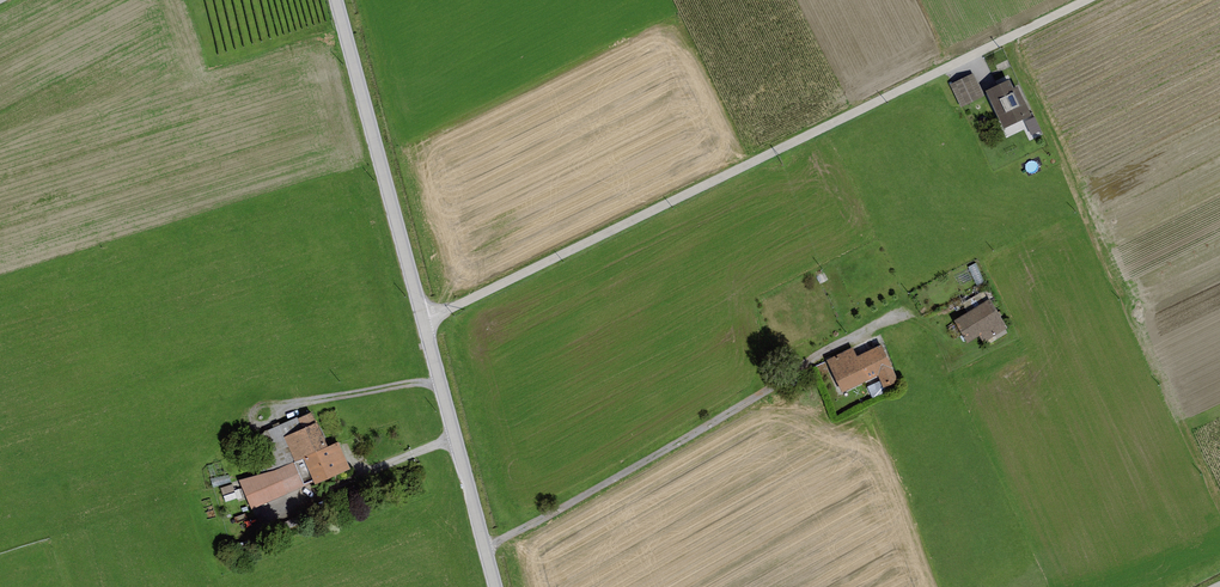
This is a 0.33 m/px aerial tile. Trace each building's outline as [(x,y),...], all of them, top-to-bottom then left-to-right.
[(984,96),(973,73),(950,85),(961,107),(984,96)] [(1009,79),(986,91),(1004,129),(1031,116),(1018,86),(1014,88),(1009,79)] [(1035,117),(1025,122),(1031,135),(1041,130),(1035,117)] [(990,299),(954,320),(967,343),(979,336),(983,343),(1008,328),(990,299)] [(881,345),(857,356),(868,380),(878,376),(884,389),(899,382),(881,345)] [(853,348),(827,360),(842,393),(868,380),(857,356),(853,348)] [(327,447),(316,424),(311,413),(298,418),(303,429),(284,437),(288,447),(295,462),(303,458),(327,447)] [(277,451),(288,447),(284,437),(303,429),(298,418),(297,417),(268,430),(277,451)] [(327,447),(303,458),(314,482),(316,485),(350,470),(338,442),(327,447)] [(251,510),(314,482),(303,458),(295,462),(274,471),(239,480),(251,510)]
